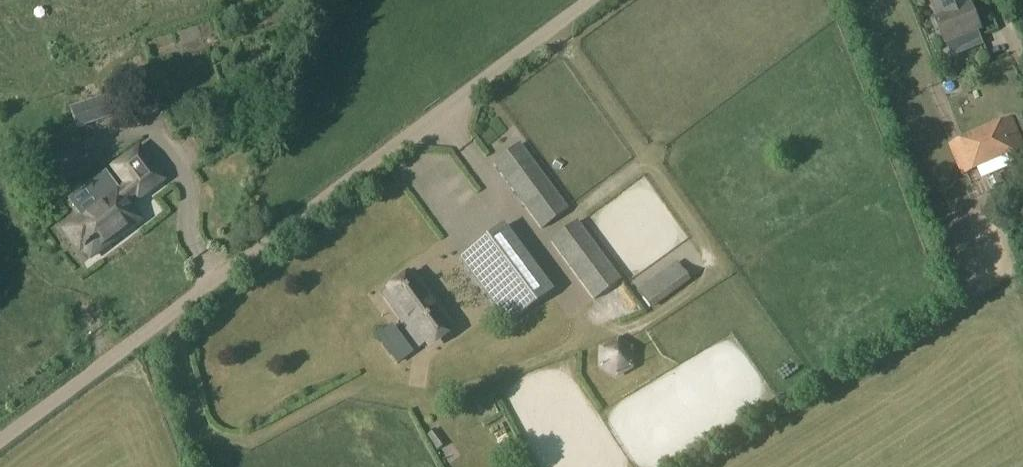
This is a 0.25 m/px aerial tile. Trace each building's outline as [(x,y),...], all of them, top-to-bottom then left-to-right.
[(945,44),(980,29),(971,4),(968,5),(966,0),(930,0),(937,18),(935,19),(945,44)] [(940,48),(947,71),(987,59),(980,36),(940,48)] [(98,85),(74,93),(77,104),(68,107),(77,129),(109,118),(98,85)] [(964,174),(982,166),(1014,152),(1005,131),(990,137),(987,129),(957,142),(951,144),(964,174)] [(493,165),(541,231),(568,210),(519,144),(493,165)] [(76,209),(82,217),(64,231),(79,251),(83,248),(84,250),(85,250),(91,258),(111,243),(109,241),(119,234),(120,236),(140,221),(127,203),(135,197),(137,200),(162,181),(138,149),(113,168),(127,186),(119,192),(105,174),(86,188),(92,197),(76,209)] [(593,301),(620,281),(577,222),(549,242),(593,301)] [(507,327),(552,291),(503,225),(457,260),(507,327)] [(677,263),(638,292),(652,311),(691,282),(677,263)] [(450,326),(413,273),(380,296),(417,349),(450,326)]
